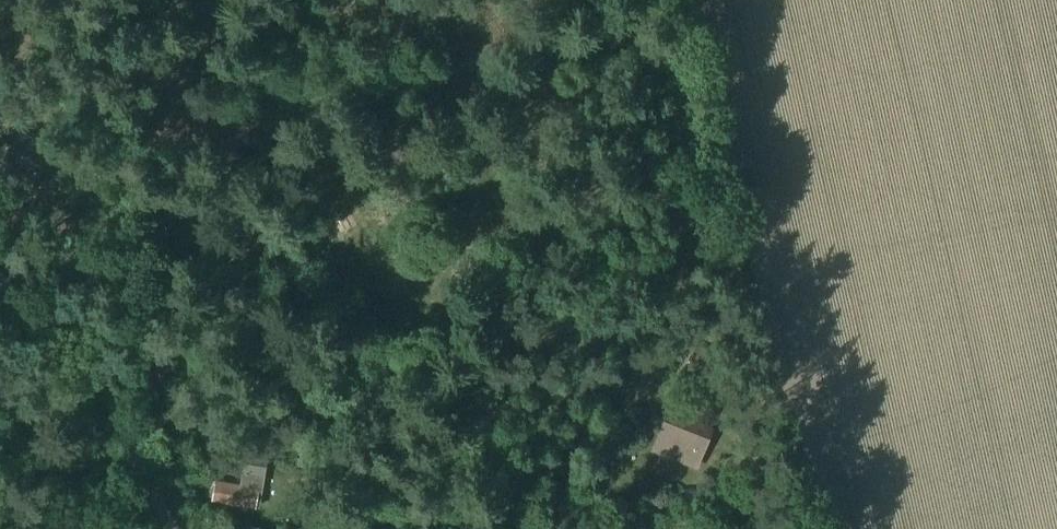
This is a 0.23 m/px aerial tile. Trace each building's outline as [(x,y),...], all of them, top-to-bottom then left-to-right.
[(666,407),(652,446),(694,462),(709,423),(666,407)] [(214,474),(210,500),(249,506),(253,480),(214,474)]
